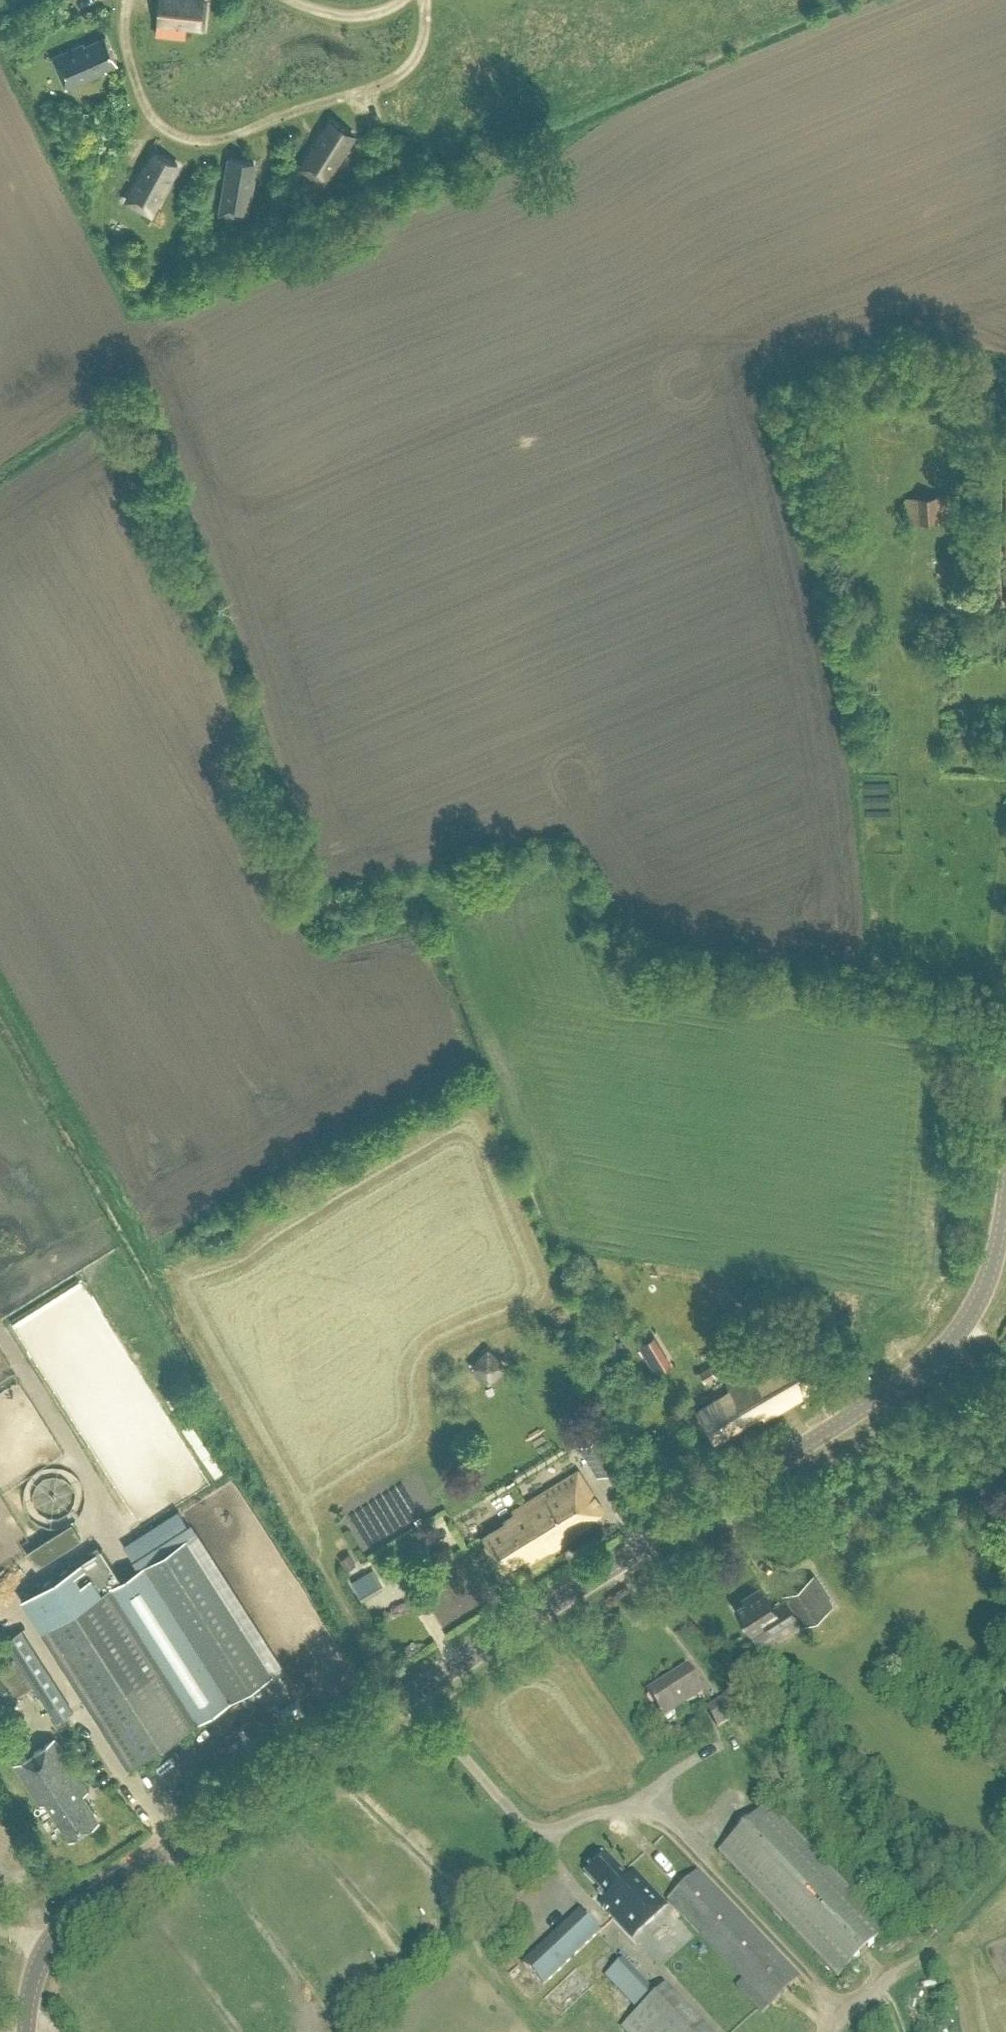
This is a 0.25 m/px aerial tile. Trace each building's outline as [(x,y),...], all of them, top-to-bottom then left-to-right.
[(173,35),(184,36),(186,25),(202,26),(205,0),(161,0),(158,21),(175,23),(173,35)] [(84,43),(54,56),(67,86),(106,68),(105,66),(117,61),(106,36),(85,45),(84,43)] [(316,142),(301,165),(325,180),(354,134),(333,120),(318,143),(316,142)] [(141,174),(128,198),(152,212),(178,163),(156,151),(143,175),(141,174)] [(229,157),(220,211),(247,215),(252,188),(250,188),(254,161),(229,157)] [(948,491),(905,496),(908,523),(951,519),(948,491)] [(603,1328),(595,1329),(597,1341),(605,1340),(603,1328)] [(808,1386),(823,1378),(799,1339),(727,1382),(731,1389),(698,1409),(716,1439),(761,1412),(765,1418),(811,1390),(808,1386)] [(664,1352),(649,1361),(655,1371),(670,1362),(664,1352)] [(710,1364),(699,1371),(705,1381),(716,1374),(710,1364)] [(578,1444),(597,1475),(621,1460),(602,1429),(578,1444)] [(588,1519),(602,1510),(578,1470),(514,1510),(515,1513),(505,1519),(506,1521),(483,1535),(503,1568),(526,1554),(529,1559),(590,1522),(588,1519)] [(101,1546),(21,1597),(129,1765),(263,1679),(175,1543),(121,1577),(101,1546)] [(349,1552),(339,1558),(346,1569),(356,1563),(349,1552)] [(373,1567),(351,1580),(363,1599),(384,1587),(373,1567)] [(736,1606),(750,1628),(758,1641),(797,1616),(802,1624),(832,1605),(813,1574),(783,1594),(786,1599),(774,1607),(763,1589),(736,1606)] [(664,1719),(703,1694),(687,1669),(648,1694),(664,1719)] [(17,1700),(14,1694),(0,1671),(0,1710),(17,1700)] [(729,1694),(705,1711),(718,1730),(742,1714),(729,1694)] [(70,1836),(98,1818),(82,1793),(88,1789),(55,1738),(15,1764),(40,1804),(46,1800),(70,1836)] [(769,1805),(718,1854),(837,1979),(889,1930),(769,1805)] [(602,1891),(598,1895),(605,1903),(601,1906),(633,1940),(667,1908),(635,1874),(628,1881),(624,1877),(624,1876),(606,1857),(586,1875),(602,1891)] [(669,1902),(701,1936),(743,1981),(736,1988),(762,2015),(800,1979),(699,1874),(669,1902)] [(544,1988),(600,1934),(579,1911),(523,1966),(544,1988)] [(621,2030),(623,2031),(709,2031),(667,1987),(660,1994),(622,1954),(619,1957),(611,1948),(593,1965),(639,2013),(621,2030)] [(723,2007),(725,1993),(712,1990),(710,2004),(723,2007)]
